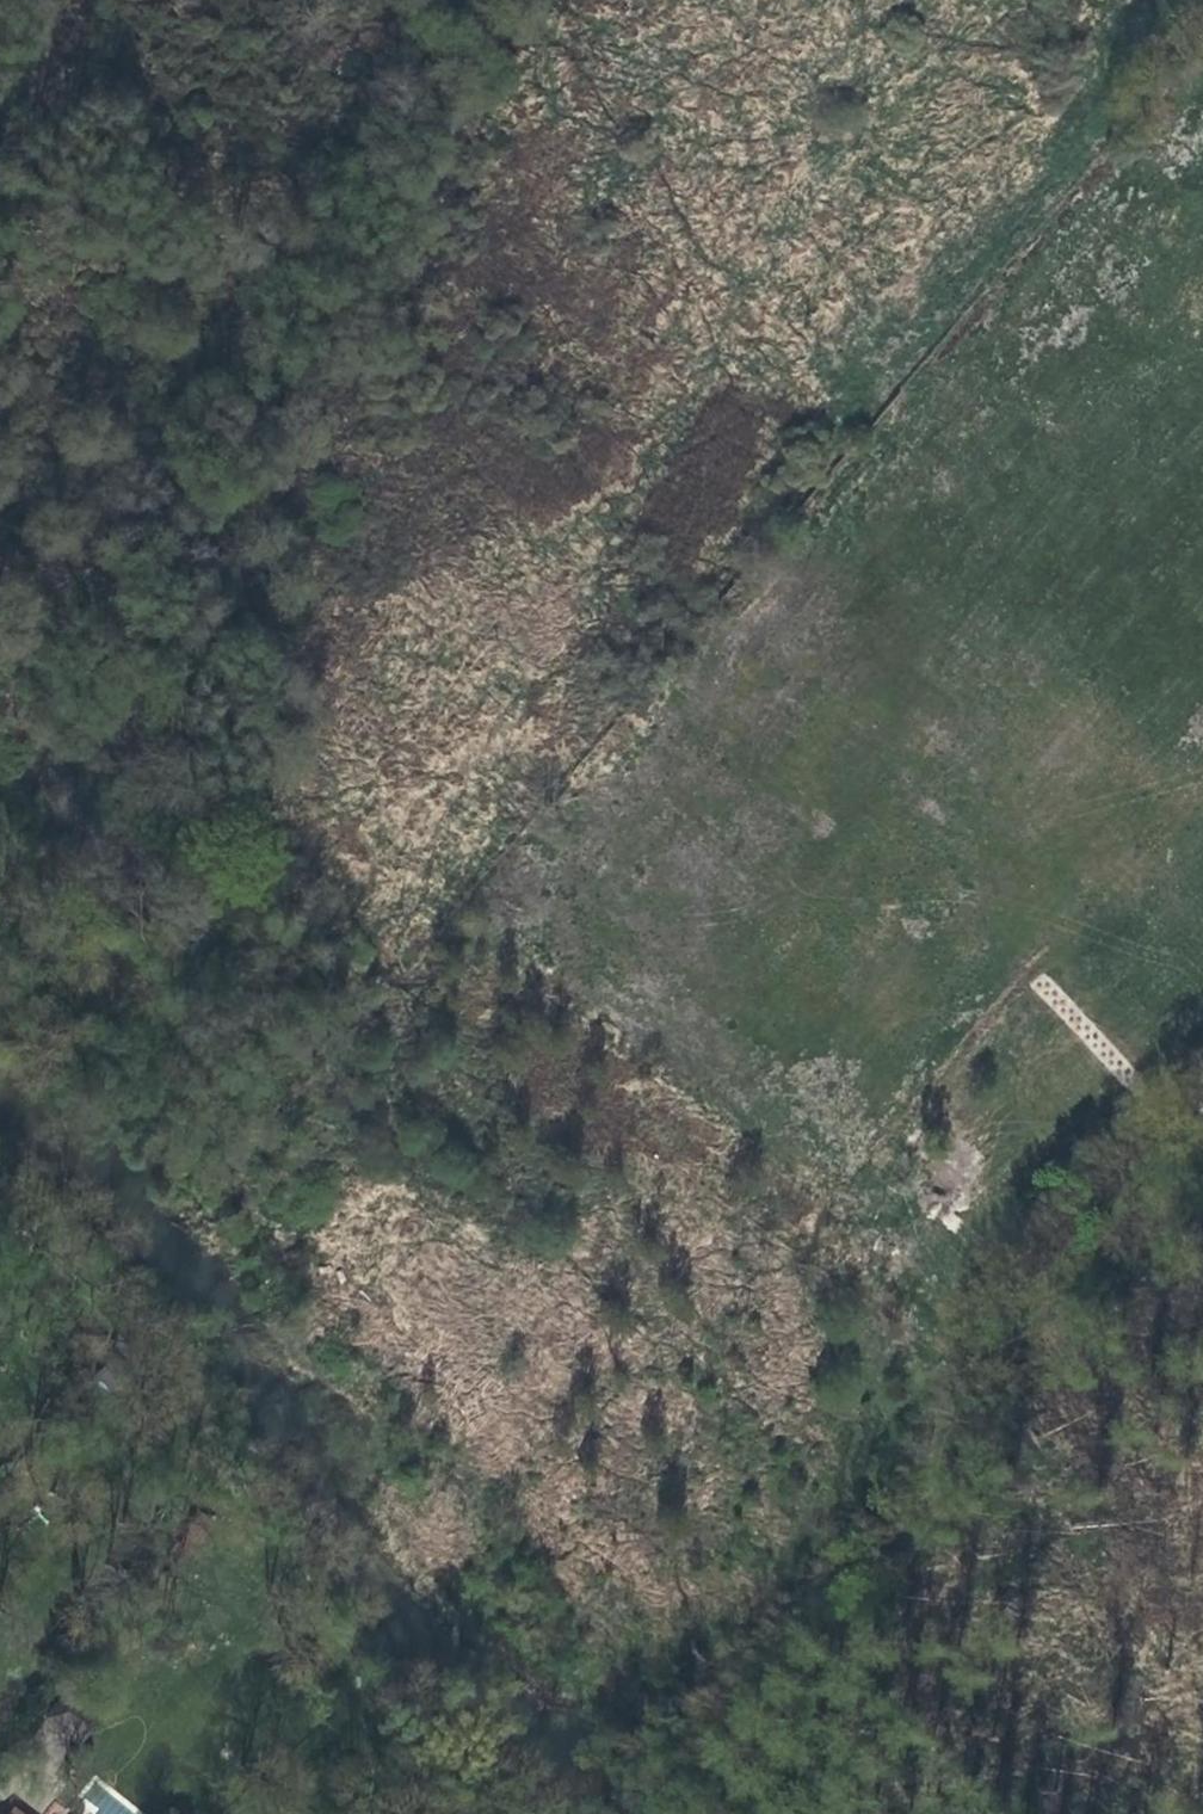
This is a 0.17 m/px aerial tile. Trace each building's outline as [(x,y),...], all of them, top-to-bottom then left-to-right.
[(132,1369),(112,1353),(108,1358),(128,1373),(132,1369)] [(128,1373),(108,1358),(92,1378),(112,1393),(128,1373)] [(78,1741),(100,1713),(68,1687),(45,1714),(78,1741)]
